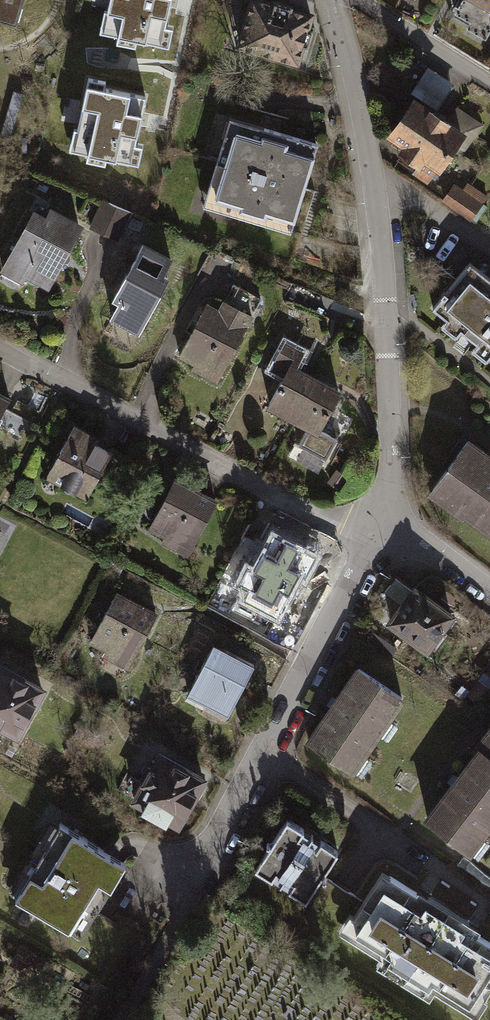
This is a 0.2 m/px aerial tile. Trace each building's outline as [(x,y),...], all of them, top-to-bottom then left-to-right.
[(16,25),(24,0),(0,0),(0,20),(16,25)] [(102,32),(118,36),(116,42),(135,46),(137,40),(169,46),(173,27),(165,26),(171,0),(109,0),(102,32)] [(263,0),(252,0),(239,44),(296,61),(301,45),(307,47),(312,31),(306,29),(310,14),(290,8),(291,6),(273,1),(273,3),(263,0)] [(455,13),(489,32),(489,30),(489,0),(462,0),(455,13)] [(454,84),(428,66),(409,93),(435,110),(454,84)] [(106,80),(88,76),(72,150),(87,153),(86,160),(105,164),(106,158),(138,164),(142,145),(135,144),(145,95),(104,87),(106,80)] [(13,90),(0,135),(10,138),(24,94),(13,90)] [(446,122),(415,100),(392,134),(407,145),(403,151),(419,162),(413,170),(428,181),(451,147),(461,132),(446,122)] [(483,124),(457,105),(446,122),(461,132),(451,147),(462,155),(483,124)] [(261,138),(236,131),(216,198),(241,205),(239,214),(238,213),(237,216),(291,232),(317,143),(265,127),(264,127),(264,129),(261,138)] [(464,196),(453,188),(444,200),(472,219),(487,196),(471,185),(464,196)] [(130,212),(102,199),(90,227),(117,239),(130,212)] [(51,211),(46,220),(34,213),(7,263),(48,285),(79,227),(51,211)] [(120,300),(111,316),(139,331),(168,278),(162,275),(171,260),(142,244),(114,297),(120,300)] [(467,265),(446,292),(444,290),(441,295),(442,296),(433,308),(489,353),(489,283),(467,265)] [(221,373),(261,299),(233,284),(218,311),(207,305),(179,355),(197,365),(199,360),(221,373)] [(289,366),(294,369),(303,352),(284,343),(272,366),(285,373),(289,366)] [(294,417),(314,380),(294,369),(289,366),(285,373),(269,404),(294,417)] [(314,380),(294,417),(309,425),(299,445),(326,460),(337,439),(320,430),(339,393),(314,380)] [(9,398),(0,394),(0,415),(9,398)] [(98,439),(73,426),(47,476),(86,497),(111,452),(95,444),(98,439)] [(432,489),(489,531),(489,458),(467,441),(432,489)] [(184,492),(172,486),(150,528),(167,537),(169,534),(192,546),(215,500),(187,486),(184,492)] [(254,566),(248,563),(239,580),(249,586),(243,596),(276,614),(298,571),(305,574),(316,553),(273,531),(254,566)] [(426,647),(429,644),(435,648),(446,634),(440,629),(451,614),(416,587),(391,621),(426,647)] [(125,605),(113,598),(90,640),(108,650),(109,646),(132,658),(156,613),(128,598),(125,605)] [(226,650),(223,656),(211,650),(185,699),(202,708),(208,698),(230,710),(254,664),(226,650)] [(39,692),(41,687),(0,665),(0,723),(17,732),(30,707),(36,706),(40,697),(39,692)] [(308,741),(351,770),(401,696),(358,667),(308,741)] [(477,681),(469,695),(484,702),(489,689),(489,687),(477,681)] [(476,745),(481,749),(489,756),(489,727),(476,745)] [(426,817),(466,848),(489,818),(489,756),(481,749),(426,817)] [(201,787),(199,782),(203,777),(160,753),(152,768),(151,767),(143,781),(144,781),(135,798),(178,821),(191,797),(196,795),(201,787)] [(275,872),(284,877),(307,841),(299,836),(303,830),(285,819),(254,867),(271,879),(275,872)] [(126,861),(60,822),(15,898),(81,937),(126,861)] [(315,846),(307,841),(284,877),(294,884),(300,875),(315,884),(337,850),(320,839),(315,846)] [(489,968),(489,942),(474,933),(473,934),(462,927),(460,930),(422,906),(425,901),(414,895),(416,892),(390,876),(362,921),(356,918),(345,935),(467,1011),(479,993),(476,991),(489,968)]
